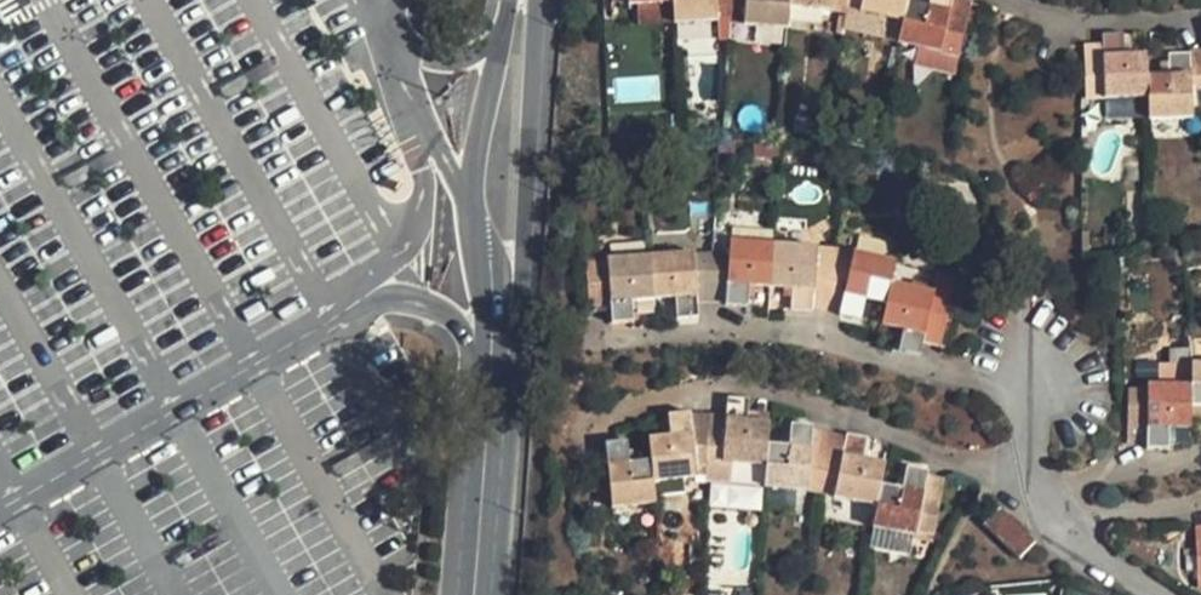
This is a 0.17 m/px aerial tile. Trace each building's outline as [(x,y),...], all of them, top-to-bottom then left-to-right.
[(666,6),(667,20),(667,23),(710,22),(708,0),(666,0),(666,6)] [(710,22),(723,21),(737,20),(739,0),(708,0),(710,22)] [(779,32),(781,8),(783,0),(739,0),(737,20),(736,26),(779,32)] [(781,8),(824,11),(825,0),(783,0),(781,8)] [(837,12),(856,15),(860,0),(825,0),(824,11),(837,12)] [(896,25),(902,3),(903,0),(860,0),(856,15),(896,25)] [(902,3),(896,25),(892,45),(931,53),(928,65),(948,70),(951,57),(961,5),(945,4),(945,0),(925,0),(923,10),(902,3)] [(636,6),(636,21),(667,20),(666,6),(636,6)] [(1080,48),(1081,102),(1110,103),(1140,102),(1138,79),(1138,59),(1116,59),(1116,38),(1095,39),(1094,48),(1080,48)] [(1183,57),(1185,96),(1200,93),(1200,54),(1183,57)] [(1161,79),(1138,79),(1140,102),(1140,121),(1185,120),(1185,96),(1183,57),(1161,57),(1161,79)] [(1110,103),(1110,121),(1140,121),(1140,102),(1110,103)] [(723,244),(709,244),(709,256),(688,257),(693,307),(708,307),(721,307),(723,244)] [(723,244),(721,307),(743,308),(743,290),(765,290),(768,247),(723,244)] [(825,251),(768,247),(765,290),(787,292),(785,311),(822,314),(825,251)] [(822,314),(835,315),(849,255),(825,251),(822,314)] [(889,263),(849,255),(835,315),(856,322),(861,300),(881,305),(886,283),(889,263)] [(688,257),(644,259),(647,302),(669,300),(671,320),(694,319),(693,307),(688,257)] [(603,261),(609,325),(628,323),(624,303),(647,302),(644,259),(603,261)] [(925,293),(945,299),(950,281),(929,275),(925,293)] [(925,293),(886,283),(881,305),(876,327),(899,333),(894,352),(915,358),(916,349),(937,353),(949,300),(945,299),(925,293)] [(1153,367),(1153,389),(1185,389),(1184,367),(1153,367)] [(1185,389),(1184,410),(1200,410),(1200,368),(1184,367),(1185,389)] [(1124,392),(1123,447),(1143,447),(1143,453),(1161,453),(1160,431),(1184,432),(1184,410),(1185,389),(1153,389),(1142,389),(1142,392),(1124,392)] [(722,399),(717,461),(758,465),(761,447),(761,424),(741,421),(742,400),(722,399)] [(682,417),(664,417),(664,437),(642,441),(646,460),(647,483),(690,476),(682,417)] [(783,447),(761,447),(758,465),(758,486),(803,489),(806,428),(784,426),(783,447)] [(823,432),(806,428),(803,489),(814,490),(831,492),(840,436),(823,432)] [(829,499),(871,507),(875,488),(880,466),(859,461),(862,440),(840,436),(831,492),(829,499)] [(605,507),(650,502),(647,483),(646,460),(623,463),(622,443),(599,446),(605,507)] [(921,539),(935,478),(899,470),(893,492),(875,488),(871,507),(867,528),(909,536),(921,539)] [(992,516),(977,528),(1012,562),(1027,549),(992,516)] [(906,558),(909,536),(867,528),(865,550),(906,558)]
